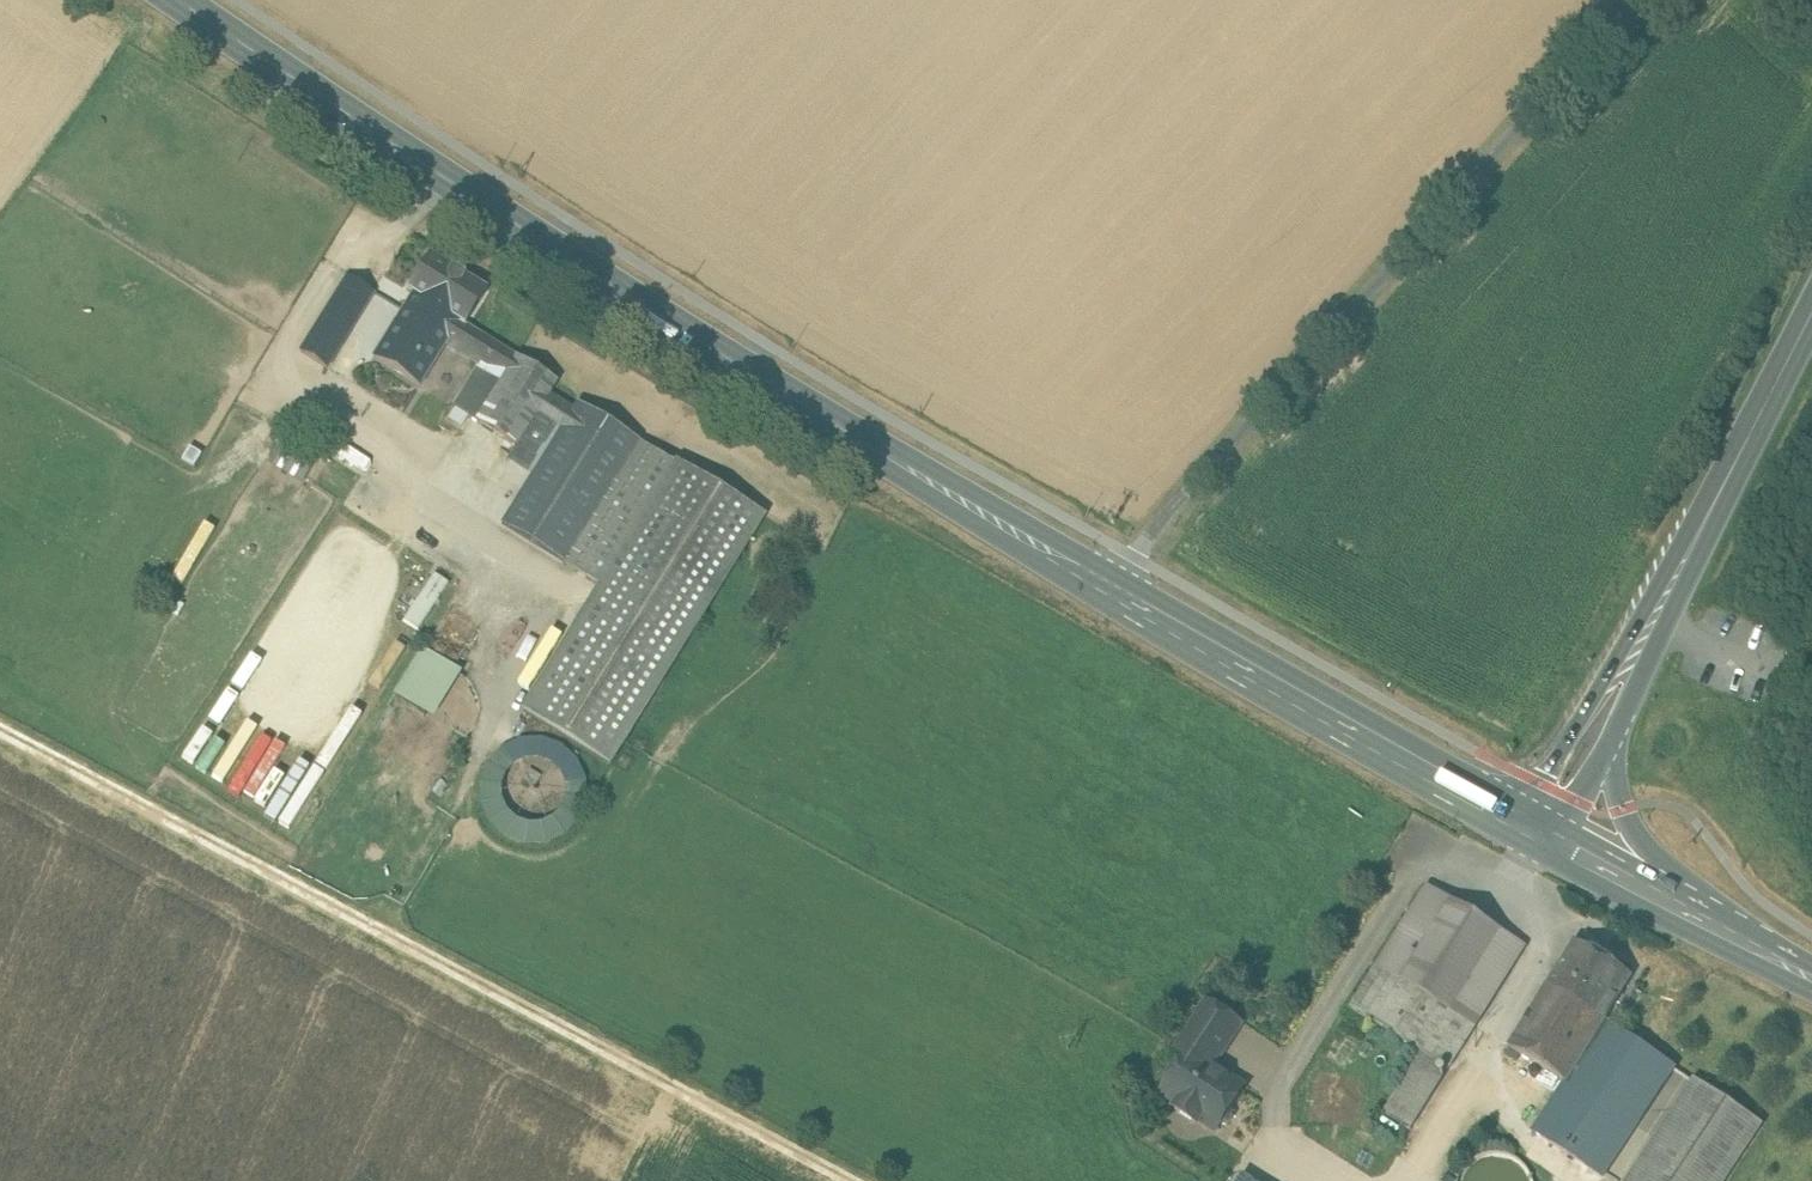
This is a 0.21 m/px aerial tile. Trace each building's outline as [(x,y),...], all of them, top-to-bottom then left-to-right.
[(488,291),(429,255),(408,290),(413,294),(373,358),(420,386),(447,343),(482,365),(495,343),(466,325),(488,291)] [(347,276),(301,351),(328,368),(374,293),(347,276)] [(535,419),(550,394),(558,381),(495,343),(482,365),(455,408),(517,447),(535,419)] [(599,587),(676,464),(578,403),(574,409),(550,394),(535,419),(559,434),(532,477),(502,526),(563,564),(599,587)] [(535,419),(517,447),(508,462),(532,477),(559,434),(535,419)] [(288,432),(269,463),(302,483),(321,452),(288,432)] [(599,587),(522,711),(610,766),(765,516),(677,462),(676,464),(599,587)] [(422,648),(395,693),(435,717),(462,672),(422,648)] [(1435,1060),(1449,1069),(1526,945),(1428,884),(1351,1008),(1421,1051),(1435,1060)] [(1633,976),(1575,941),(1547,987),(1604,1022),(1633,976)] [(1604,1022),(1547,987),(1506,1054),(1516,1061),(1520,1054),(1566,1083),(1604,1022)] [(1242,1025),(1207,1002),(1177,1048),(1187,1055),(1189,1053),(1210,1066),(1238,1024),(1241,1026),(1242,1025)] [(1674,1068),(1604,1022),(1566,1083),(1635,1128),(1674,1068)] [(1435,1060),(1421,1051),(1384,1112),(1412,1129),(1441,1081),(1427,1073),(1435,1060)] [(1210,1066),(1189,1053),(1187,1055),(1163,1093),(1180,1104),(1176,1110),(1197,1124),(1201,1118),(1219,1129),(1220,1126),(1229,1125),(1234,1117),(1231,1109),(1245,1088),(1210,1066)] [(1628,1180),(1724,1180),(1761,1125),(1694,1081),(1628,1180)] [(1532,1175),(1524,1162),(1511,1154),(1496,1151),(1481,1154),(1468,1163),(1460,1176),(1459,1180),(1534,1180),(1532,1175)]
